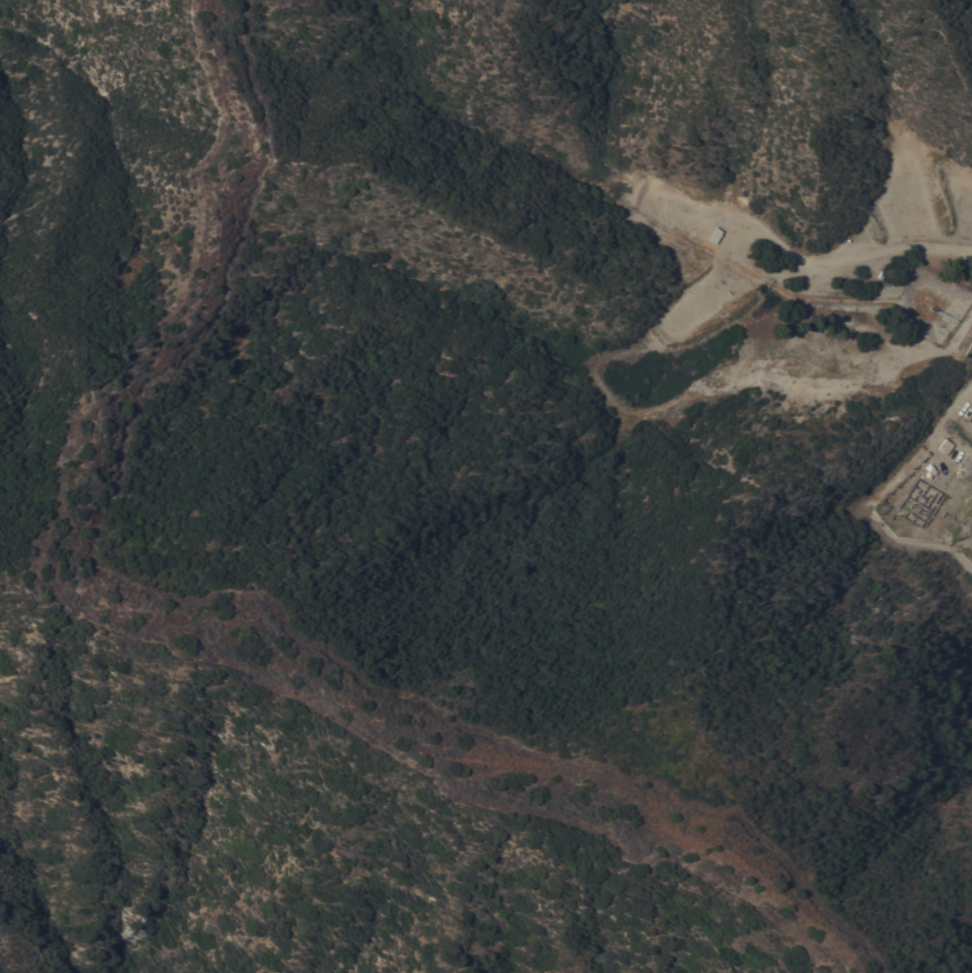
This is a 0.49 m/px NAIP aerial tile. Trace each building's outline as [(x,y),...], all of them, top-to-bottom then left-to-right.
[(712,225),(721,230),(713,243),(704,238),(712,225)] [(950,498),(955,490),(966,496),(953,518),(935,507),(922,529),(895,512),(916,478),(950,498)]
